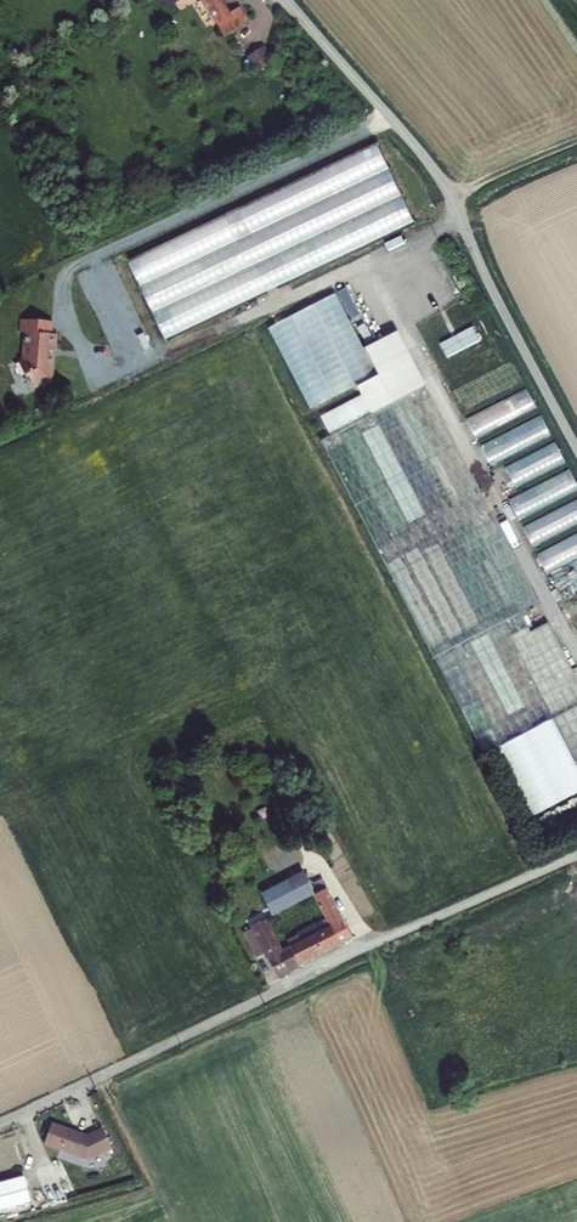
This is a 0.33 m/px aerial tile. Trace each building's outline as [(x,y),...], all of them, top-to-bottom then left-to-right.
[(224,25),(245,12),(237,0),(232,0),(227,3),(226,0),(207,0),(224,25)] [(260,36),(246,45),(256,61),(270,52),(260,36)] [(375,136),(88,272),(125,351),(412,215),(375,136)] [(39,391),(57,383),(60,354),(61,354),(63,338),(58,338),(59,325),(27,322),(25,335),(31,336),(28,363),(24,365),(31,379),(33,378),(39,391)] [(421,379),(392,324),(359,341),(378,377),(360,387),(369,406),(318,433),(484,747),(500,738),(536,805),(576,783),(576,758),(575,754),(576,753),(576,671),(547,614),(530,624),(520,604),(536,595),(421,379)] [(450,357),(484,339),(477,325),(443,343),(450,357)] [(530,389),(469,417),(478,436),(539,409),(530,389)] [(478,448),(576,635),(576,485),(543,418),(478,448)] [(302,863),(264,882),(274,903),(313,884),(302,863)] [(265,942),(277,966),(350,929),(326,880),(313,886),(324,910),(284,930),(286,934),(282,937),(266,908),(253,915),(254,917),(244,922),(257,946),(265,942)] [(43,1136),(58,1142),(86,1153),(112,1139),(101,1120),(85,1129),(51,1115),(43,1136)] [(31,1188),(24,1164),(0,1171),(0,1198),(31,1188)]
